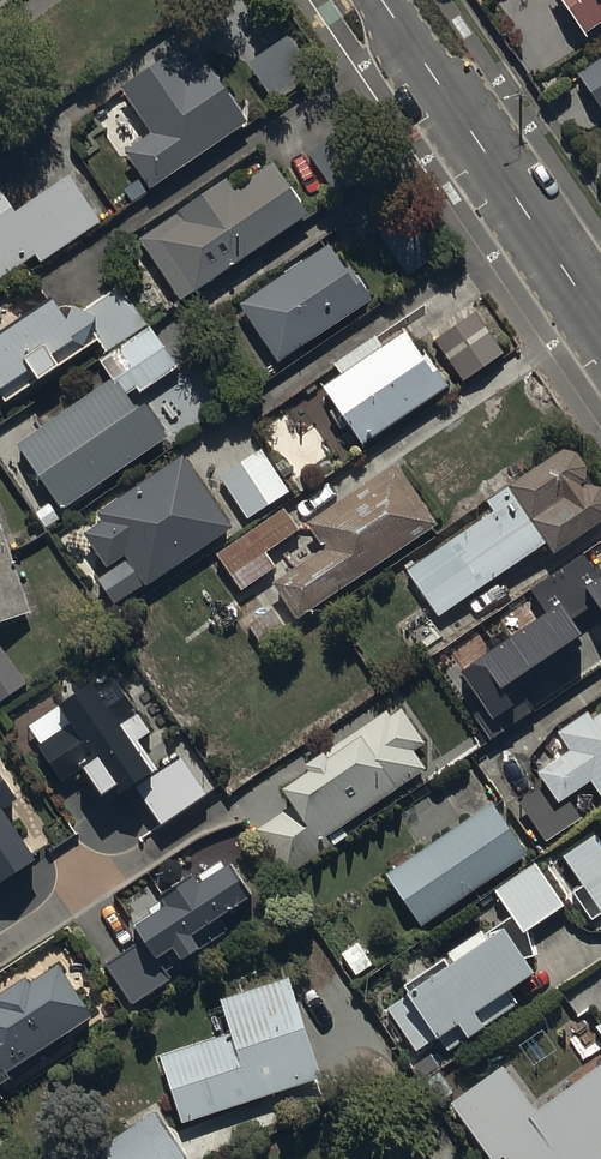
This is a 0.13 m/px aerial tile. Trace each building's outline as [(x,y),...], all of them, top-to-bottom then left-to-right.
[(584,39),(600,28),(600,0),(557,0),(584,39)] [(287,41),(248,68),(276,107),(314,80),(287,41)] [(190,49),(123,96),(153,139),(125,159),(150,195),(245,128),(190,49)] [(600,107),(600,58),(578,74),(600,107)] [(225,183),(138,243),(180,306),(307,219),(273,169),(234,196),(225,183)] [(34,259),(40,268),(101,226),(70,181),(15,218),(0,196),(0,282),(34,259)] [(409,219),(380,238),(408,280),(437,261),(409,219)] [(327,249),(238,310),(278,368),(371,304),(348,270),(343,273),(327,249)] [(0,348),(0,401),(5,408),(35,388),(38,392),(60,377),(57,373),(97,345),(105,357),(146,330),(118,288),(63,324),(55,312),(0,348)] [(477,316),(436,343),(464,386),(505,359),(477,316)] [(139,418),(125,399),(134,392),(139,398),(176,372),(148,332),(99,366),(111,383),(17,449),(64,516),(169,443),(148,412),(139,418)] [(341,378),(322,391),(362,451),(450,392),(424,354),(420,357),(406,336),(383,352),(375,340),(334,368),(341,378)] [(259,452),(219,480),(249,522),(289,494),(259,452)] [(406,572),(439,621),(546,549),(553,561),(600,529),(600,495),(599,492),(581,492),(586,489),(586,472),(576,459),(564,457),(487,508),(492,515),(406,572)] [(97,555),(94,581),(114,611),(145,590),(147,592),(231,534),(182,462),(95,522),(101,529),(86,539),(97,555)] [(273,588),(296,623),(438,528),(397,468),(305,529),(322,554),(273,588)] [(283,511),(215,559),(241,597),(277,572),(266,556),(299,533),(283,511)] [(30,616),(0,532),(0,626),(30,616)] [(461,672),(485,707),(473,715),(489,739),(532,710),(513,683),(583,635),(572,619),(596,602),(600,609),(600,575),(599,576),(584,554),(530,590),(546,614),(461,672)] [(27,689),(0,650),(0,707),(27,689)] [(68,724),(37,745),(61,781),(83,765),(102,792),(112,786),(119,795),(134,785),(161,824),(205,794),(179,757),(158,771),(137,740),(150,732),(115,682),(101,691),(92,678),(54,704),(68,724)] [(290,809),(254,833),(286,881),(332,850),(326,841),(426,773),(413,754),(424,747),(401,713),(390,721),(386,715),(321,759),(323,762),(305,774),(310,781),(283,799),(290,809)] [(592,723),(587,716),(555,737),(567,757),(537,777),(558,807),(590,786),(600,802),(600,717),(592,723)] [(36,853),(2,804),(16,794),(0,772),(0,878),(36,853)] [(539,792),(519,806),(545,845),(582,820),(573,807),(556,818),(539,792)] [(527,862),(491,808),(385,878),(421,932),(527,862)] [(600,919),(600,845),(594,836),(561,859),(581,887),(572,893),(593,924),(600,919)] [(139,938),(106,961),(132,1000),(167,976),(163,970),(177,960),(179,964),(198,952),(196,949),(224,929),(218,920),(252,897),(229,864),(197,886),(194,882),(163,903),(166,907),(133,929),(137,935),(139,938)] [(535,866),(493,894),(524,939),(566,911),(535,866)] [(452,964),(387,1011),(419,1056),(435,1044),(439,1050),(459,1035),(467,1046),(520,1008),(512,998),(534,983),(502,939),(491,948),(470,919),(437,943),(452,964)] [(16,1089),(10,1080),(92,1025),(59,973),(30,992),(27,988),(0,1005),(0,1098),(16,1089)] [(230,1038),(161,1060),(182,1129),(321,1086),(289,984),(219,1006),(230,1038)] [(537,1120),(502,1072),(450,1110),(485,1158),(600,1158),(600,1074),(537,1120)] [(97,1155),(100,1158),(183,1158),(155,1114),(95,1152),(97,1155)]
